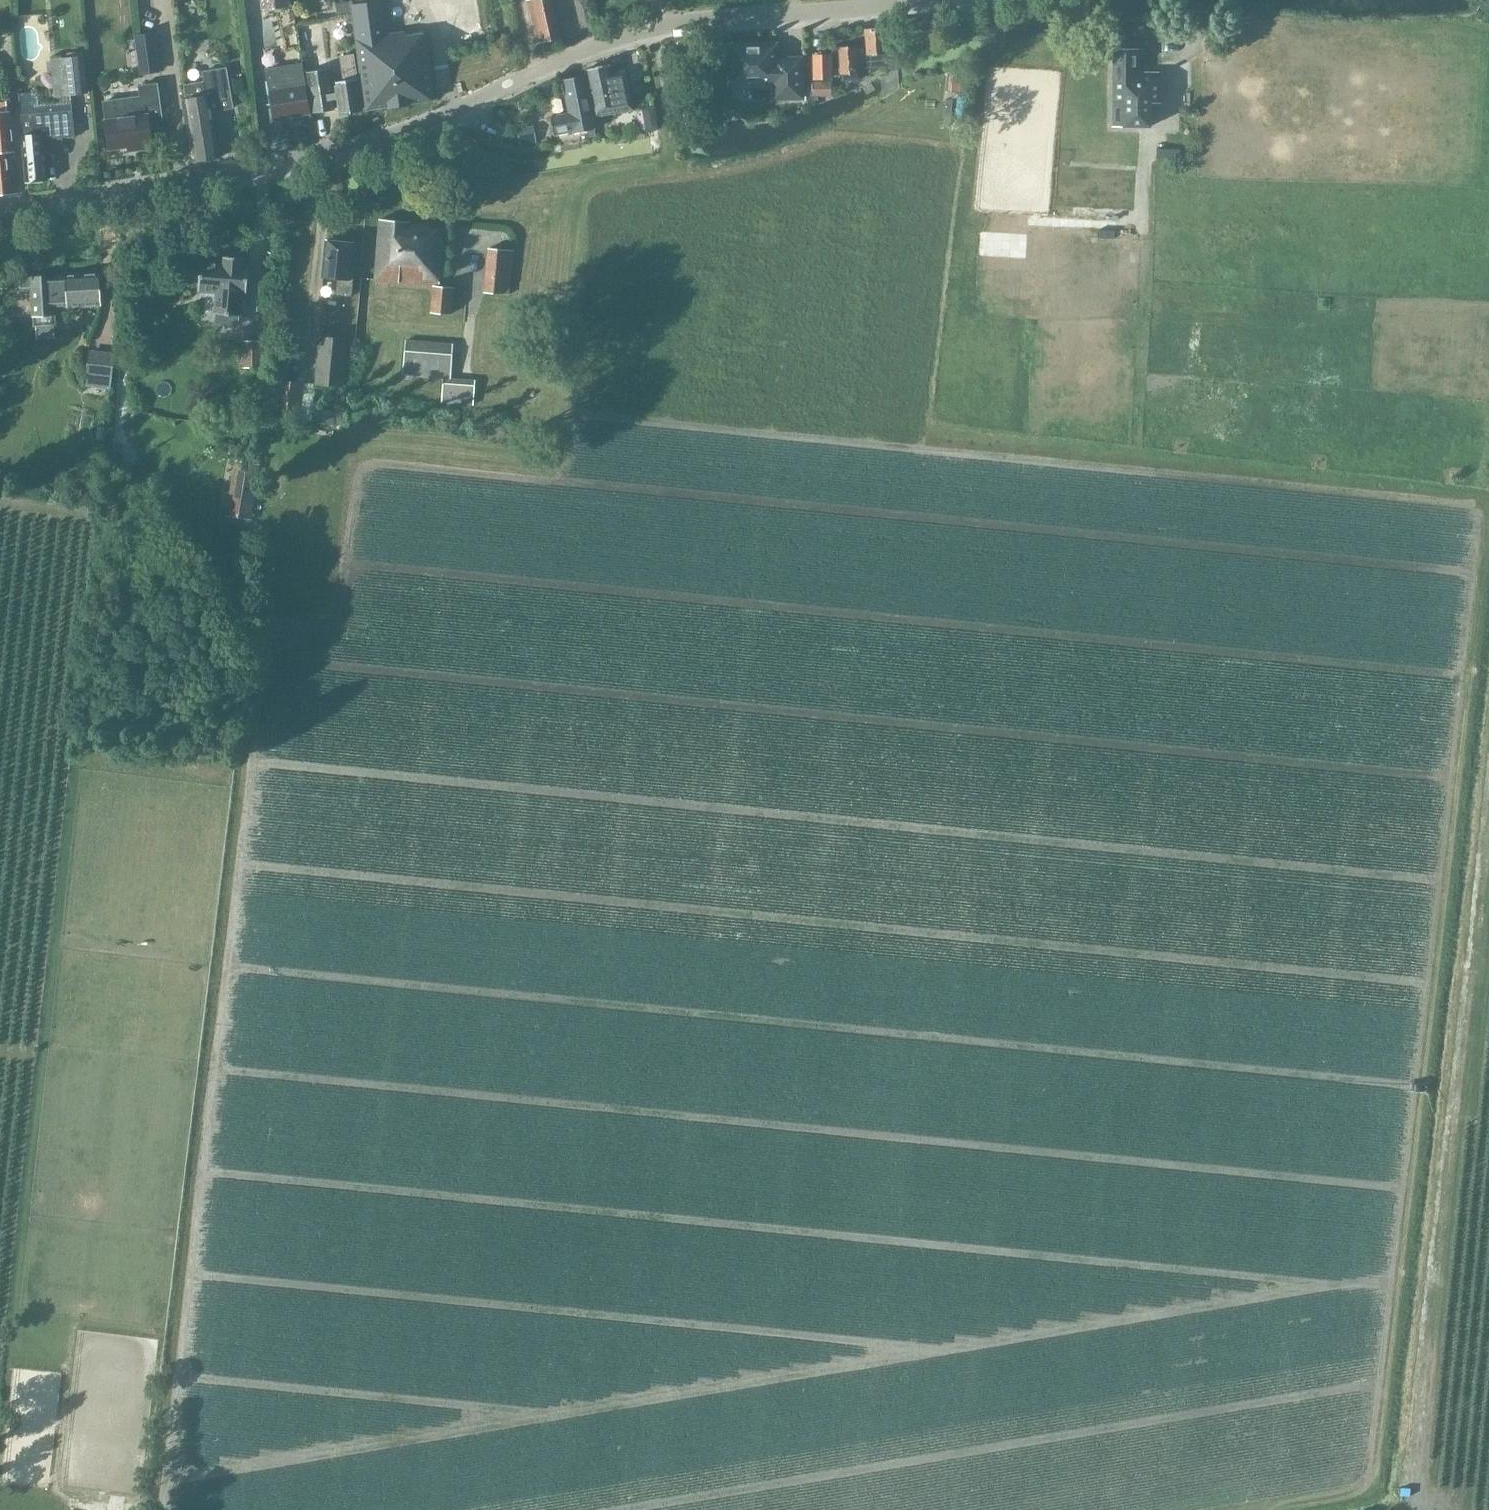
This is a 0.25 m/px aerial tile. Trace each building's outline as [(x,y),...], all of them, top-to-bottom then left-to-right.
[(383,0),(352,4),(366,109),(434,100),(426,34),(406,37),(405,32),(388,35),(383,0)] [(538,43),(562,38),(553,0),(528,0),(538,43)] [(885,27),(866,28),(867,44),(839,46),(841,73),(860,72),(859,67),(887,65),(885,27)] [(136,35),(141,74),(160,71),(155,33),(136,35)] [(778,44),(729,45),(730,85),(775,84),(775,99),(803,98),(802,58),(787,59),(787,56),(781,49),(778,50),(778,44)] [(1114,48),(1113,126),(1150,126),(1150,103),(1161,103),(1162,73),(1138,72),(1138,48),(1114,48)] [(337,90),(331,91),(332,97),(338,96),(340,113),(363,110),(354,54),(341,56),(343,74),(346,73),(347,80),(335,82),(337,90)] [(86,55),(63,57),(66,95),(89,93),(86,55)] [(830,55),(815,55),(816,78),(830,78),(830,55)] [(267,69),(274,110),(283,109),(284,116),(310,112),(302,63),(267,69)] [(612,74),(611,65),(588,69),(599,119),(635,111),(627,71),(612,74)] [(187,99),(184,99),(182,99),(186,123),(191,122),(197,161),(219,158),(211,111),(233,107),(227,68),(204,72),(206,82),(185,85),(187,99)] [(310,70),(315,110),(333,107),(332,97),(331,91),(328,68),(310,70)] [(597,128),(593,108),(586,75),(564,79),(570,112),(552,116),(555,135),(574,131),(574,133),(597,128)] [(140,96),(104,101),(110,148),(138,144),(138,149),(153,147),(150,128),(164,126),(157,82),(139,85),(140,96)] [(833,94),(833,82),(815,82),(815,94),(833,94)] [(21,114),(27,181),(49,179),(45,139),(76,136),(73,110),(21,114)] [(19,193),(11,111),(0,112),(0,195),(19,193)] [(1181,149),(1158,147),(1157,155),(1180,157),(1181,149)] [(1061,172),(1059,217),(1121,220),(1122,208),(1138,209),(1139,176),(1061,172)] [(374,279),(431,284),(429,310),(449,312),(451,286),(436,285),(441,229),(429,228),(429,222),(378,218),(374,279)] [(335,293),(351,295),(354,266),(348,266),(351,242),(326,239),(322,278),(336,279),(335,293)] [(485,291),(509,294),(514,249),(490,247),(485,291)] [(202,260),(199,290),(217,292),(215,313),(241,315),(243,294),(247,295),(249,264),(243,264),(244,258),(225,256),(224,262),(202,260)] [(154,291),(182,291),(183,272),(155,271),(154,291)] [(101,304),(99,272),(31,276),(35,326),(56,325),(54,304),(67,303),(67,306),(101,304)] [(0,300),(0,313),(13,312),(13,299),(0,300)] [(315,382),(343,384),(347,338),(320,335),(315,382)] [(241,365),(259,366),(259,341),(242,340),(241,365)] [(85,385),(110,388),(114,389),(117,354),(87,350),(85,385)] [(404,374),(451,378),(453,353),(406,350),(404,374)] [(281,379),(276,416),(300,420),(305,382),(281,379)] [(474,405),(475,385),(444,383),(443,403),(474,405)] [(226,515),(252,519),(261,464),(243,462),(239,488),(231,486),(226,515)]
